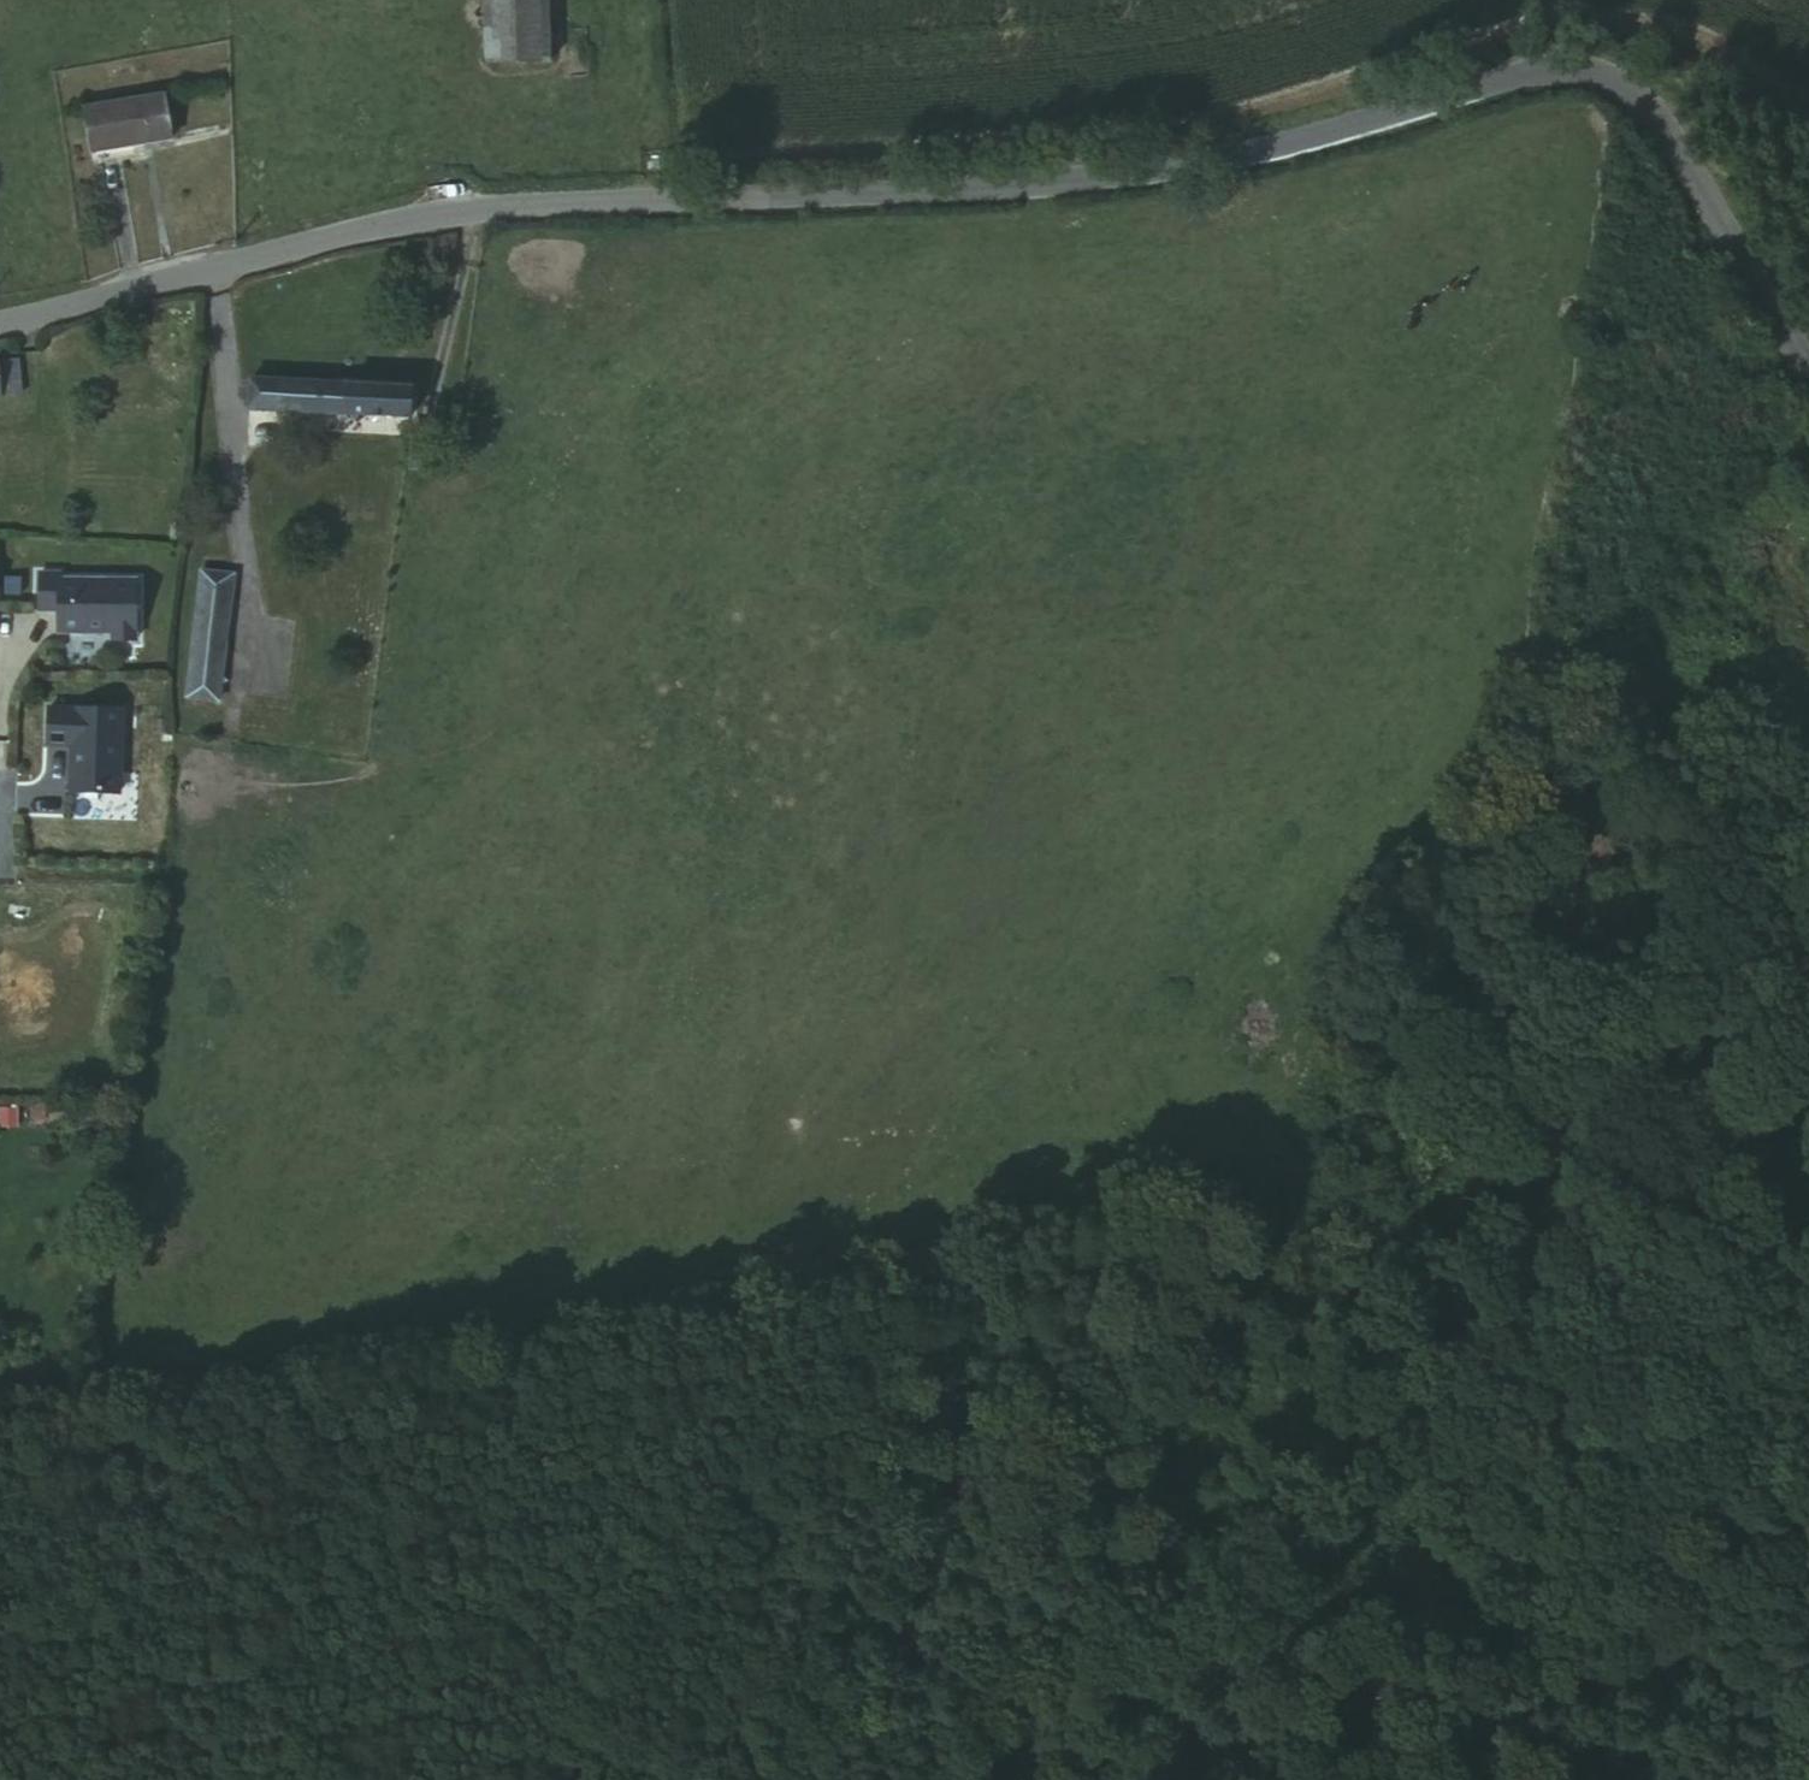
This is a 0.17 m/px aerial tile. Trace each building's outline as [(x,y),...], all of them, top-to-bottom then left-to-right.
[(506,60),(565,56),(561,0),(503,0),(506,60)] [(156,86),(81,95),(88,146),(163,137),(156,86)] [(0,366),(0,399),(44,396),(42,365),(0,366)] [(337,388),(257,382),(251,381),(249,412),(345,418),(345,389),(337,388)] [(411,393),(345,389),(345,418),(344,420),(409,424),(411,393)] [(137,641),(138,580),(61,580),(62,574),(41,574),(41,609),(60,610),(60,631),(105,632),(108,629),(115,629),(115,640),(137,641)] [(232,579),(201,576),(186,705),(219,709),(232,579)] [(125,709),(51,707),(51,744),(75,744),(75,791),(124,791),(125,709)]
